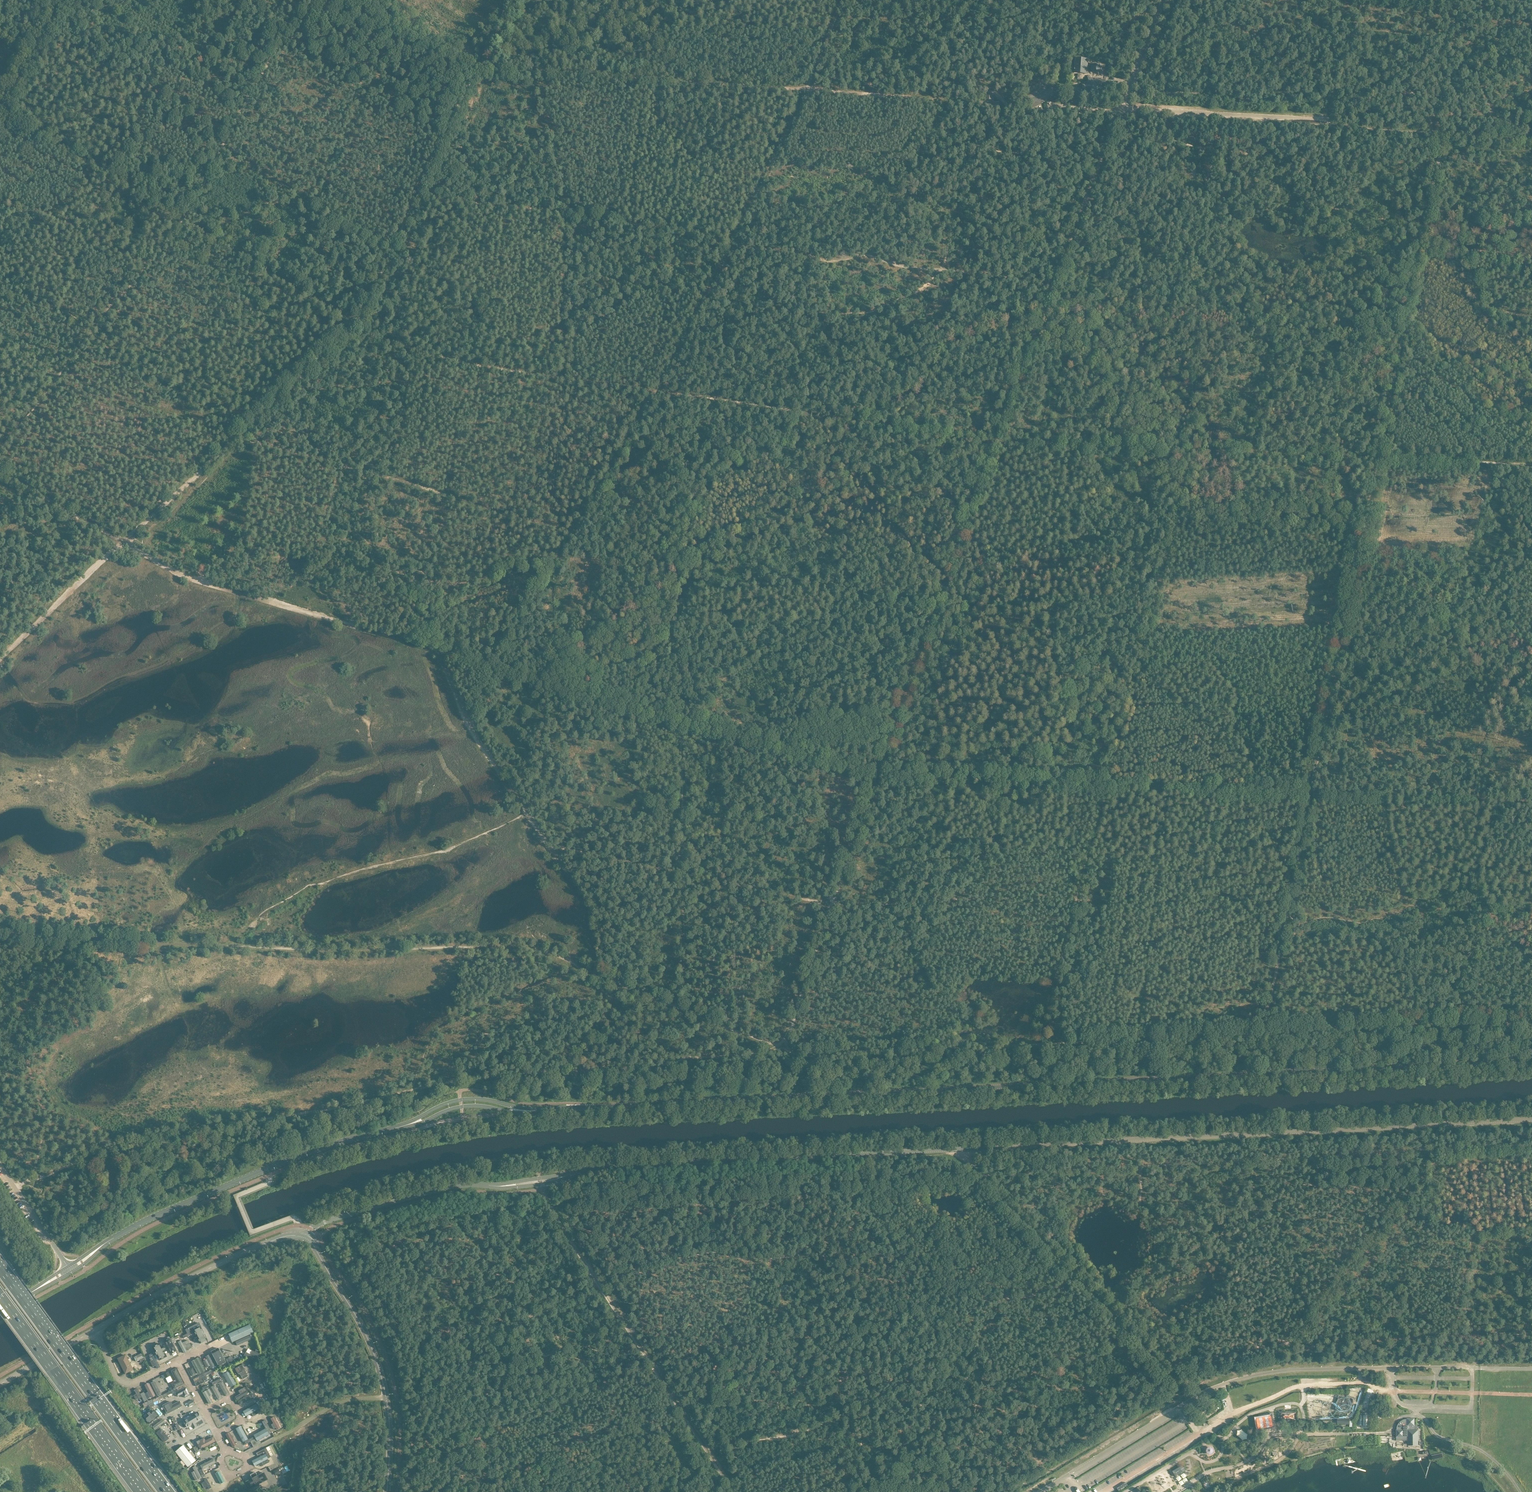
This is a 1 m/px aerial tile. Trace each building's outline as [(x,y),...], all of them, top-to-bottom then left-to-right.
[(1084,68),(1087,68),(1087,59),(1075,58),(1074,70),(1084,71),(1084,68)] [(1105,89),(1106,79),(1093,78),(1092,83),(1091,83),(1088,85),(1087,89),(1090,92),(1094,93),(1097,90),(1097,88),(1105,89)] [(979,107),(999,108),(999,102),(992,102),(992,94),(986,94),(986,99),(987,99),(986,102),(979,102),(979,107)] [(250,1324),(228,1334),(232,1342),(254,1333),(250,1324)] [(200,1328),(195,1330),(202,1344),(207,1341),(200,1328)] [(181,1340),(178,1342),(184,1354),(193,1349),(188,1340),(183,1343),(181,1340)] [(159,1345),(153,1348),(160,1361),(166,1357),(164,1352),(166,1351),(164,1348),(162,1349),(159,1345)] [(218,1348),(211,1352),(219,1367),(226,1363),(218,1348)] [(250,1354),(246,1352),(244,1356),(258,1363),(260,1359),(257,1358),(259,1354),(252,1351),(250,1354)] [(142,1353),(134,1357),(136,1361),(139,1360),(144,1357),(142,1353)] [(126,1354),(117,1358),(125,1375),(133,1371),(126,1354)] [(209,1355),(205,1357),(207,1360),(204,1361),(207,1368),(210,1366),(211,1369),(215,1367),(209,1355)] [(154,1356),(148,1359),(153,1367),(156,1366),(157,1369),(160,1368),(154,1356)] [(206,1372),(199,1358),(191,1362),(199,1376),(206,1372)] [(242,1365),(235,1369),(238,1374),(242,1380),(248,1376),(242,1365)] [(176,1381),(172,1384),(174,1388),(184,1383),(177,1369),(171,1372),(176,1381)] [(237,1384),(230,1371),(224,1374),(231,1387),(237,1384)] [(200,1379),(195,1382),(196,1384),(197,1386),(208,1380),(206,1376),(204,1377),(200,1379)] [(162,1395),(155,1381),(151,1383),(158,1397),(162,1395)] [(230,1394),(223,1381),(219,1383),(226,1396),(230,1394)] [(149,1383),(145,1385),(148,1392),(145,1394),(148,1399),(156,1396),(149,1383)] [(222,1398),(215,1385),(212,1386),(219,1400),(222,1398)] [(240,1394),(236,1397),(237,1399),(248,1393),(245,1387),(238,1391),(240,1394)] [(186,1388),(176,1393),(178,1397),(183,1394),(184,1398),(190,1395),(186,1388)] [(138,1389),(134,1390),(139,1399),(142,1398),(144,1402),(147,1400),(144,1393),(140,1394),(138,1389)] [(213,1395),(210,1389),(203,1393),(209,1404),(213,1403),(209,1396),(213,1395)] [(250,1395),(238,1401),(240,1405),(252,1399),(250,1395)] [(1340,1396),(1338,1401),(1338,1403),(1336,1411),(1350,1414),(1354,1400),(1340,1396)] [(171,1401),(163,1405),(168,1414),(182,1407),(179,1401),(173,1405),(171,1401)] [(256,1404),(243,1412),(246,1417),(259,1409),(256,1404)] [(1296,1415),(1296,1411),(1282,1411),(1281,1420),(1296,1420),(1296,1417),(1301,1417),(1301,1415),(1296,1415)] [(149,1416),(145,1419),(149,1424),(158,1417),(154,1412),(151,1415),(149,1412),(147,1414),(149,1416)] [(198,1412),(183,1421),(188,1429),(192,1426),(194,1429),(198,1427),(196,1424),(202,1420),(198,1412)] [(275,1417),(271,1419),(277,1430),(281,1428),(275,1417)] [(1397,1430),(1397,1436),(1397,1437),(1397,1440),(1408,1440),(1408,1441),(1419,1440),(1419,1434),(1419,1429),(1417,1429),(1417,1425),(1415,1425),(1415,1418),(1408,1419),(1408,1420),(1406,1420),(1406,1419),(1405,1419),(1404,1420),(1403,1420),(1402,1420),(1402,1421),(1401,1421),(1400,1422),(1399,1423),(1399,1424),(1398,1425),(1398,1426),(1397,1427),(1397,1428),(1397,1430)] [(163,1420),(152,1427),(155,1430),(165,1422),(163,1420)] [(1271,1429),(1271,1421),(1263,1420),(1262,1428),(1271,1429)] [(236,1429),(243,1443),(248,1440),(241,1426),(236,1429)] [(161,1429),(156,1433),(164,1443),(169,1439),(161,1429)] [(266,1429),(254,1436),(257,1442),(269,1435),(266,1429)] [(201,1443),(198,1445),(200,1449),(216,1442),(213,1437),(206,1441),(204,1438),(200,1440),(201,1443)] [(184,1446),(176,1452),(188,1468),(196,1461),(184,1446)] [(266,1454),(252,1461),(254,1467),(260,1464),(261,1467),(270,1463),(266,1454)] [(214,1459),(201,1465),(205,1474),(218,1467),(214,1459)] [(220,1471),(215,1474),(221,1484),(225,1482),(220,1471)] [(268,1480),(264,1473),(257,1476),(256,1473),(250,1475),(252,1479),(246,1482),(250,1489),(268,1480)]
